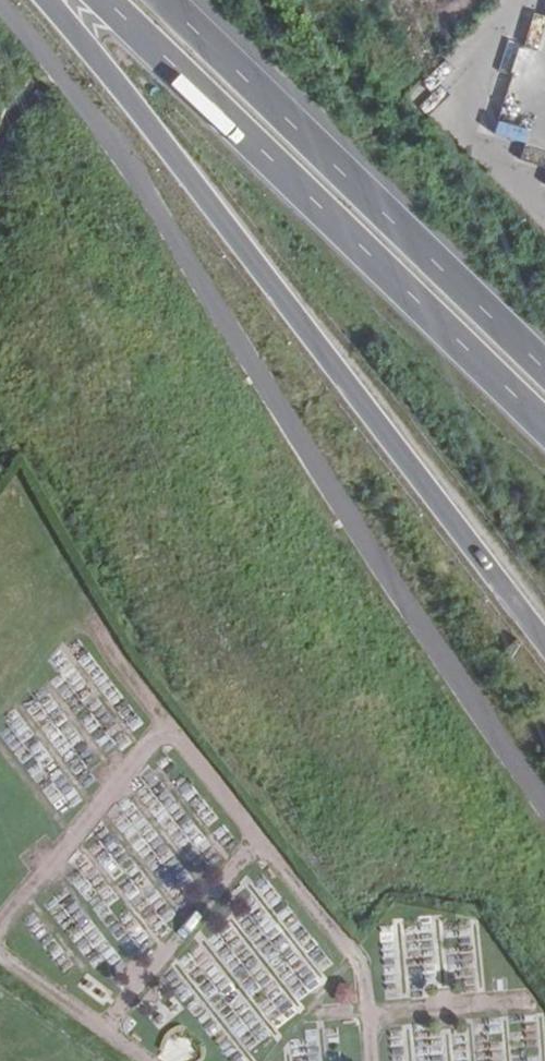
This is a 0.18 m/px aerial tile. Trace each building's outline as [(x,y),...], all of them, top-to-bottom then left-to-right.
[(497,135),(524,143),(528,131),(500,123),(497,135)] [(338,1004),(356,1001),(353,981),(335,984),(338,1004)] [(169,1056),(172,1060),(185,1060),(193,1057),(185,1040),(173,1046),(176,1053),(169,1056)]
